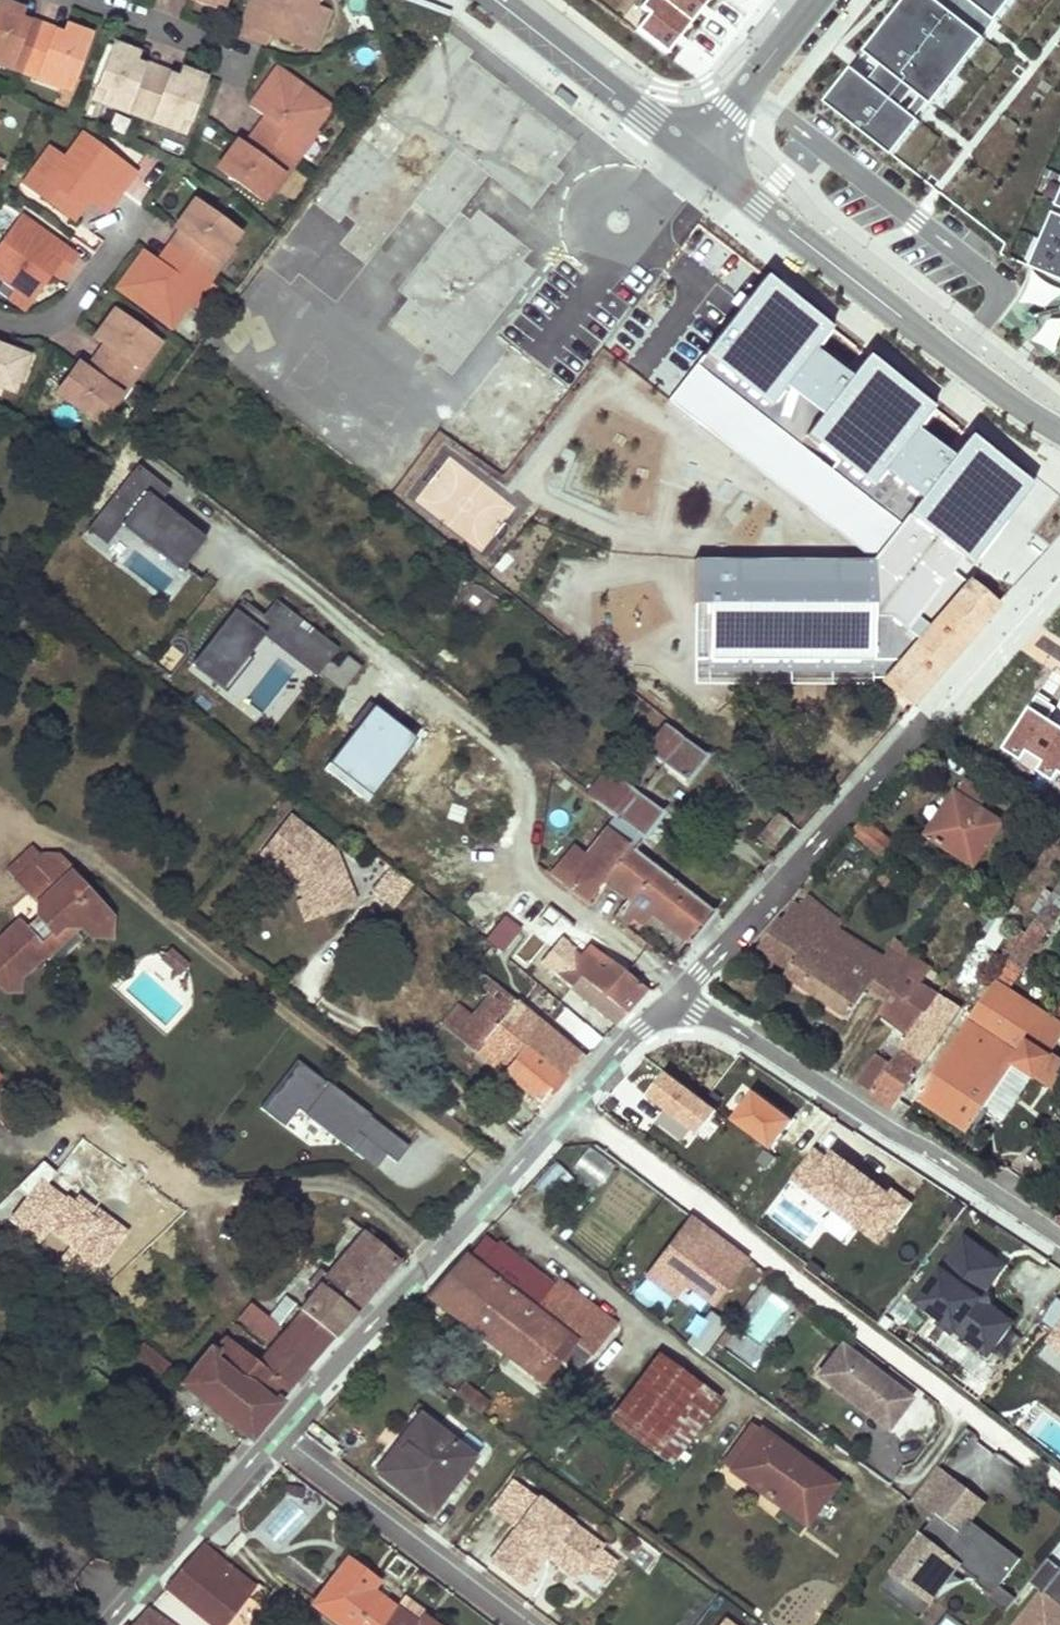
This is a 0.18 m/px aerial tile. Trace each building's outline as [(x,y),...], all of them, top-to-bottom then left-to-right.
[(221,10),(224,0),(195,0),(221,10)] [(241,34),(258,40),(262,30),(269,33),(299,44),(304,31),(308,33),(318,6),(314,4),(316,0),(253,0),(241,34)] [(639,8),(647,14),(635,30),(665,54),(707,0),(645,0),(639,8)] [(826,105),(894,158),(1017,0),(907,0),(826,105)] [(0,3),(0,64),(59,86),(64,73),(74,77),(89,36),(66,28),(65,33),(63,37),(54,34),(49,45),(22,35),(26,23),(17,20),(18,16),(20,11),(0,3)] [(314,49),(328,9),(318,6),(308,33),(304,31),(299,44),(314,49)] [(22,35),(49,45),(54,34),(63,37),(65,33),(18,16),(17,20),(26,23),(22,35)] [(262,30),(258,40),(266,43),(269,33),(262,30)] [(439,35),(265,271),(330,319),(414,206),(445,229),(397,294),(404,299),(383,327),(454,379),(541,262),(469,209),(490,181),(532,212),(584,141),(439,35)] [(189,119),(205,78),(182,70),(180,75),(179,79),(169,76),(165,88),(137,78),(142,66),(133,62),(134,58),(136,53),(113,45),(98,86),(108,89),(103,102),(175,129),(180,116),(189,119)] [(137,78),(165,88),(169,76),(179,79),(180,75),(134,58),(133,62),(142,66),(137,78)] [(328,110),(277,72),(251,108),(265,119),(273,124),(252,153),(244,148),(239,144),(220,170),(261,201),(269,190),(281,175),(276,171),(286,158),(295,145),(300,149),(313,131),(328,110)] [(265,119),(244,148),(252,153),(273,124),(265,119)] [(319,136),(313,131),(300,149),(295,145),(286,158),(276,171),(281,175),(269,190),(276,194),(319,136)] [(102,210),(131,171),(81,135),(64,159),(57,154),(41,176),(48,181),(38,194),(69,217),(84,197),(102,210)] [(41,176),(57,154),(48,147),(22,183),(38,194),(48,181),(41,176)] [(146,252),(119,288),(170,325),(186,304),(199,286),(194,283),(203,270),(213,257),(218,260),(229,245),(237,234),(195,203),(176,230),(181,233),(189,239),(167,268),(160,262),(146,252)] [(1036,268),(1059,278),(1059,209),(1036,268)] [(20,218),(0,245),(0,281),(18,294),(20,291),(32,299),(55,266),(64,272),(74,258),(20,218)] [(181,233),(160,262),(167,268),(189,239),(181,233)] [(235,249),(229,245),(218,260),(213,257),(203,270),(194,283),(199,286),(186,304),(192,308),(235,249)] [(764,276),(693,366),(900,527),(870,560),(696,557),(692,685),(881,683),(864,670),(885,645),(913,613),(904,604),(943,560),(963,577),(1034,486),(969,437),(952,457),(915,430),(932,411),(865,357),(848,377),(815,349),(833,329),(764,276)] [(32,299),(20,291),(18,294),(0,281),(0,295),(22,311),(32,299)] [(1036,332),(1059,345),(1059,297),(1056,295),(1036,332)] [(157,343),(115,312),(96,339),(104,344),(109,348),(90,374),(85,371),(77,365),(57,391),(99,422),(107,411),(118,395),(115,393),(134,367),(138,369),(149,354),(157,343)] [(20,383),(31,354),(0,342),(0,348),(24,357),(15,381),(20,383)] [(109,348),(104,344),(85,371),(90,374),(109,348)] [(12,389),(15,381),(24,357),(0,348),(0,384),(12,389)] [(152,356),(149,354),(138,369),(134,367),(115,393),(118,395),(107,411),(110,413),(152,356)] [(169,490),(137,465),(98,516),(117,531),(122,525),(125,521),(183,567),(201,544),(169,519),(173,514),(159,503),(169,490)] [(205,539),(173,514),(169,519),(201,544),(205,539)] [(117,531),(98,516),(86,532),(105,547),(117,531)] [(180,571),(183,567),(125,521),(122,525),(180,571)] [(881,683),(910,704),(995,605),(963,577),(943,560),(904,604),(913,613),(885,645),(864,670),(881,683)] [(342,692),(362,667),(346,655),(337,667),(329,660),(338,648),(282,605),(270,621),(242,600),(195,660),(216,676),(238,648),(246,654),(263,632),(342,692)] [(195,645),(177,632),(154,662),(171,675),(195,645)] [(238,648),(216,676),(224,682),(246,654),(238,648)] [(254,659),(236,688),(250,696),(243,709),(259,718),(284,677),(254,659)] [(665,723),(645,750),(687,782),(707,756),(682,736),(665,723)] [(605,800),(621,781),(606,770),(585,796),(588,797),(594,802),(599,795),(605,800)] [(964,778),(955,792),(927,834),(974,865),(1001,823),(980,809),(989,795),(964,778)] [(629,845),(634,849),(642,839),(643,839),(663,813),(621,781),(605,800),(599,795),(594,802),(602,808),(613,817),(606,827),(629,845)] [(758,836),(772,847),(791,824),(777,813),(758,836)] [(332,849),(287,814),(257,851),(293,878),(300,897),(310,893),(318,913),(352,900),(336,860),(333,862),(329,853),(332,849)] [(879,854),(890,841),(864,819),(852,832),(879,854)] [(629,845),(606,827),(584,853),(573,844),(549,873),(564,885),(563,886),(590,906),(591,904),(586,900),(601,881),(629,845)] [(634,849),(629,845),(601,881),(627,901),(614,917),(624,925),(632,915),(642,923),(650,913),(691,944),(716,913),(634,849)] [(7,870),(16,880),(41,856),(31,847),(7,870)] [(42,855),(41,856),(16,880),(37,904),(37,917),(53,936),(62,927),(81,928),(90,938),(112,917),(70,874),(72,872),(57,857),(42,855)] [(410,882),(390,867),(371,891),(391,907),(410,882)] [(915,1099),(968,1133),(1013,1064),(1032,1077),(1043,1057),(1059,1032),(1059,1028),(1044,1018),(1026,1046),(1024,1044),(1021,1048),(990,1028),(1010,996),(1012,993),(1008,990),(1059,910),(1059,895),(1053,891),(971,1016),(915,1099)] [(300,897),(295,899),(302,919),(318,913),(310,893),(300,897)] [(781,916),(758,948),(787,967),(783,974),(847,1018),(869,987),(888,1000),(906,974),(899,969),(905,960),(891,950),(885,960),(837,931),(842,923),(807,896),(799,905),(795,902),(783,918),(781,916)] [(549,906),(538,920),(561,937),(571,924),(549,906)] [(53,936),(37,917),(25,929),(42,947),(53,936)] [(112,917),(90,938),(111,938),(112,917)] [(0,939),(0,987),(15,974),(19,979),(41,959),(42,947),(25,929),(19,921),(0,939)] [(61,944),(81,928),(62,927),(53,936),(61,944)] [(626,1014),(648,990),(589,945),(579,955),(573,950),(554,972),(571,988),(580,977),(626,1014)] [(183,962),(172,951),(162,960),(173,971),(183,962)] [(879,1015),(910,1037),(937,995),(922,985),(932,969),(910,954),(905,960),(899,969),(906,974),(888,1000),(879,1015)] [(183,962),(173,971),(178,977),(188,968),(183,962)] [(19,979),(15,974),(0,987),(5,992),(19,993),(19,979)] [(567,1080),(499,1022),(517,1001),(485,975),(477,983),(491,994),(456,1037),(543,1108),(567,1080)] [(491,994),(477,983),(442,1026),(456,1037),(491,994)] [(870,1095),(893,1110),(960,1010),(937,995),(910,1037),(904,1046),(891,1065),(872,1092),(872,1093),(870,1095)] [(1026,1046),(1044,1018),(1010,996),(990,1028),(1021,1048),(1024,1044),(1026,1046)] [(585,1059),(517,1001),(499,1022),(567,1080),(585,1059)] [(891,1065),(877,1056),(859,1083),(872,1092),(891,1065)] [(1032,1077),(1052,1089),(1059,1075),(1059,1068),(1043,1057),(1032,1077)] [(297,1064),(261,1112),(282,1129),(296,1110),(346,1149),(357,1134),(394,1163),(405,1148),(297,1064)] [(647,1105),(702,1142),(721,1114),(666,1076),(647,1105)] [(752,1094),(730,1126),(772,1155),(795,1123),(752,1094)] [(436,1106),(449,1117),(457,1108),(444,1097),(436,1106)] [(94,1151),(96,1149),(113,1127),(99,1117),(81,1141),(94,1151)] [(109,1158),(125,1137),(113,1127),(96,1149),(109,1158)] [(878,1250),(909,1208),(817,1142),(787,1184),(878,1250)] [(576,1165),(597,1186),(614,1168),(593,1147),(576,1165)] [(552,1163),(532,1189),(555,1206),(575,1180),(552,1163)] [(761,1217),(742,1202),(736,1210),(755,1224),(761,1217)] [(747,1260),(690,1217),(678,1233),(689,1241),(666,1272),(684,1285),(713,1307),(747,1260)] [(13,1243),(0,1233),(0,1250),(5,1253),(13,1243)] [(314,1293),(300,1310),(333,1337),(398,1263),(399,1261),(364,1233),(328,1276),(323,1272),(316,1281),(315,1281),(308,1288),(314,1293)] [(689,1241),(678,1233),(645,1276),(675,1298),(684,1285),(666,1272),(689,1241)] [(558,1394),(615,1324),(557,1279),(551,1288),(533,1310),(481,1270),(498,1248),(499,1246),(486,1236),(467,1260),(462,1256),(428,1294),(558,1394)] [(965,1237),(916,1303),(967,1340),(984,1317),(973,1309),(971,1291),(994,1258),(965,1237)] [(481,1270),(533,1310),(551,1288),(498,1248),(481,1270)] [(1005,1266),(994,1258),(971,1291),(973,1309),(984,1317),(967,1340),(979,1349),(1004,1316),(981,1299),(1005,1266)] [(647,1282),(637,1294),(666,1319),(676,1308),(647,1282)] [(740,1331),(769,1347),(793,1302),(763,1287),(740,1331)] [(108,1310),(117,1298),(107,1292),(99,1303),(108,1310)] [(278,1327),(294,1307),(295,1306),(285,1297),(267,1318),(278,1327)] [(1040,1320),(1056,1333),(1037,1358),(1059,1375),(1059,1299),(1057,1297),(1040,1320)] [(267,1318),(251,1304),(239,1318),(266,1341),(278,1327),(267,1318)] [(250,1434),(258,1424),(277,1402),(296,1379),(305,1368),(333,1337),(300,1310),(259,1363),(226,1337),(187,1384),(250,1434)] [(709,1313),(685,1345),(704,1359),(728,1326),(709,1313)] [(163,1376),(171,1365),(143,1344),(134,1355),(163,1376)] [(886,1428),(910,1398),(840,1345),(833,1356),(847,1367),(832,1387),(886,1428)] [(718,1400),(658,1355),(610,1420),(670,1465),(718,1400)] [(833,1356),(817,1376),(832,1387),(847,1367),(833,1356)] [(1045,1433),(1054,1412),(1033,1403),(1024,1424),(1045,1433)] [(394,1450),(402,1456),(428,1422),(421,1416),(394,1450)] [(474,1457),(428,1422),(402,1456),(394,1450),(377,1472),(430,1514),(474,1457)] [(805,1524),(834,1483),(752,1424),(723,1465),(805,1524)] [(1005,1612),(1016,1599),(1000,1587),(1021,1559),(970,1521),(984,1503),(960,1485),(933,1521),(938,1524),(927,1539),(922,1535),(881,1589),(921,1619),(934,1602),(924,1595),(951,1559),(961,1567),(978,1580),(976,1582),(993,1594),(989,1599),(1005,1612)] [(277,1555),(312,1517),(287,1495),(252,1533),(277,1555)] [(601,1545),(538,1497),(490,1560),(515,1579),(544,1541),(582,1570),(601,1545)] [(933,1521),(922,1535),(927,1539),(938,1524),(933,1521)] [(645,1569),(657,1555),(638,1539),(626,1554),(645,1569)] [(522,1584),(545,1554),(576,1577),(582,1570),(544,1541),(515,1579),(522,1584)] [(214,1624),(224,1624),(254,1586),(202,1545),(166,1587),(214,1624)] [(924,1595),(934,1602),(961,1567),(951,1559),(924,1595)] [(1029,1583),(1043,1593),(1059,1572),(1059,1568),(1048,1559),(1029,1583)] [(394,1610),(369,1591),(361,1585),(368,1575),(348,1560),(313,1605),(340,1624),(414,1624),(394,1610)] [(1043,1593),(1018,1624),(1059,1624),(1059,1572),(1043,1593)] [(368,1575),(361,1585),(369,1591),(376,1582),(368,1575)] [(414,1624),(419,1624),(424,1618),(427,1614),(403,1597),(394,1610),(414,1624)] [(132,1624),(170,1624),(147,1608),(132,1624)] [(945,1613),(936,1624),(962,1624),(945,1613)]
